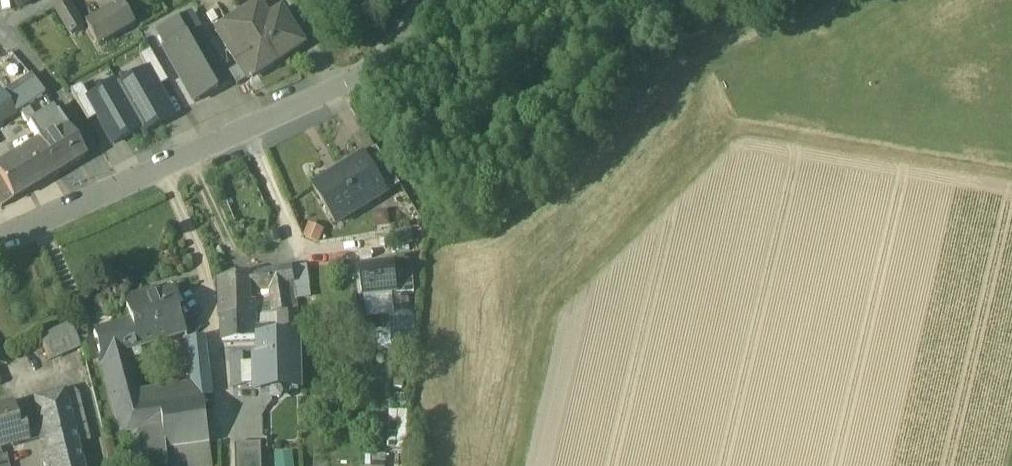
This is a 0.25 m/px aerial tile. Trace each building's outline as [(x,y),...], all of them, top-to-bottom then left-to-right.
[(107,2),(112,9),(124,2),(123,0),(110,0),(107,2)] [(85,27),(70,2),(58,9),(73,34),(85,27)] [(112,9),(87,24),(99,45),(136,23),(124,2),(112,9)] [(272,23),(261,5),(227,27),(240,47),(243,45),(260,73),(304,45),(285,15),(272,23)] [(192,14),(160,32),(169,48),(166,50),(196,102),(220,89),(222,81),(228,77),(192,14)] [(260,73),(243,45),(240,47),(227,27),(218,33),(240,67),(248,81),(260,73)] [(150,72),(159,88),(169,83),(151,52),(141,58),(150,72)] [(240,67),(230,73),(238,87),(248,81),(240,67)] [(150,72),(121,88),(146,132),(174,116),(159,88),(150,72)] [(46,94),(32,75),(25,80),(36,100),(46,94)] [(36,100),(25,80),(17,85),(28,106),(36,100)] [(99,117),(114,144),(143,128),(121,88),(118,83),(89,100),(99,117)] [(17,85),(5,94),(17,113),(28,106),(17,85)] [(88,123),(99,117),(89,100),(82,86),(71,92),(88,123)] [(0,97),(0,116),(3,121),(17,113),(5,94),(0,97)] [(61,118),(49,125),(52,129),(55,135),(56,135),(67,128),(61,118)] [(86,157),(67,128),(56,135),(74,164),(86,157)] [(52,129),(38,138),(41,143),(55,135),(52,129)] [(56,135),(55,135),(41,143),(59,173),(74,164),(56,135)] [(41,143),(25,153),(42,183),(59,173),(41,143)] [(390,169),(377,148),(365,155),(367,158),(368,158),(379,175),(390,169)] [(14,200),(42,183),(25,153),(0,168),(0,177),(14,200)] [(367,158),(335,178),(333,175),(314,187),(336,224),(389,192),(379,175),(368,158),(367,158)] [(0,177),(0,203),(2,207),(14,200),(0,177)] [(302,236),(317,242),(322,230),(307,224),(302,236)] [(412,229),(391,232),(393,245),(414,241),(412,229)] [(394,262),(362,265),(364,296),(392,293),(396,293),(396,292),(395,271),(394,262)] [(306,266),(292,269),(295,284),(288,286),(289,292),(291,299),(310,297),(306,266)] [(292,269),(268,274),(271,289),(273,289),(288,286),(295,284),(292,269)] [(414,270),(395,271),(396,292),(409,291),(409,292),(415,292),(414,270)] [(268,274),(248,279),(252,293),(271,289),(268,274)] [(248,279),(221,285),(222,316),(255,316),(255,301),(251,302),(251,294),(252,293),(248,279)] [(288,286),(273,289),(274,299),(281,299),(279,293),(289,292),(288,286)] [(176,290),(145,299),(144,294),(127,299),(133,322),(95,332),(122,432),(144,430),(142,405),(127,350),(188,333),(176,290)] [(409,291),(396,292),(396,293),(392,293),(394,314),(410,313),(409,292),(409,291)] [(289,292),(279,293),(281,299),(274,299),(275,313),(293,312),(291,299),(289,292)] [(281,314),(255,316),(255,328),(282,327),(281,315),(281,314)] [(298,314),(281,315),(282,327),(282,340),(260,341),(261,358),(256,358),(256,387),(304,386),(303,339),(300,339),(298,314)] [(255,316),(222,316),(223,342),(256,341),(255,328),(255,316)] [(405,320),(393,320),(394,347),(407,347),(405,320)] [(72,326),(41,339),(50,362),(82,349),(72,326)] [(207,337),(192,339),(197,396),(206,394),(206,396),(214,394),(207,337)] [(256,358),(233,359),(234,388),(256,387),(256,358)] [(403,378),(395,377),(395,387),(403,388),(403,378)] [(79,397),(73,393),(65,394),(75,433),(78,446),(91,443),(79,397)] [(65,394),(36,402),(49,455),(66,451),(62,437),(75,433),(65,394)] [(197,396),(158,403),(164,450),(166,450),(212,444),(206,396),(206,394),(197,396)] [(142,405),(144,430),(147,465),(168,465),(166,450),(164,450),(158,403),(142,405)] [(0,412),(0,448),(28,441),(23,422),(17,424),(12,408),(0,412)] [(62,437),(66,451),(49,455),(52,465),(83,465),(78,446),(75,433),(62,437)] [(166,450),(168,465),(214,465),(212,444),(166,450)] [(262,444),(236,445),(237,465),(263,465),(262,444)] [(0,449),(0,465),(8,465),(6,456),(2,457),(0,449)] [(274,465),(292,465),(289,451),(272,454),(274,465)] [(359,465),(386,465),(386,454),(359,454),(359,465)]
